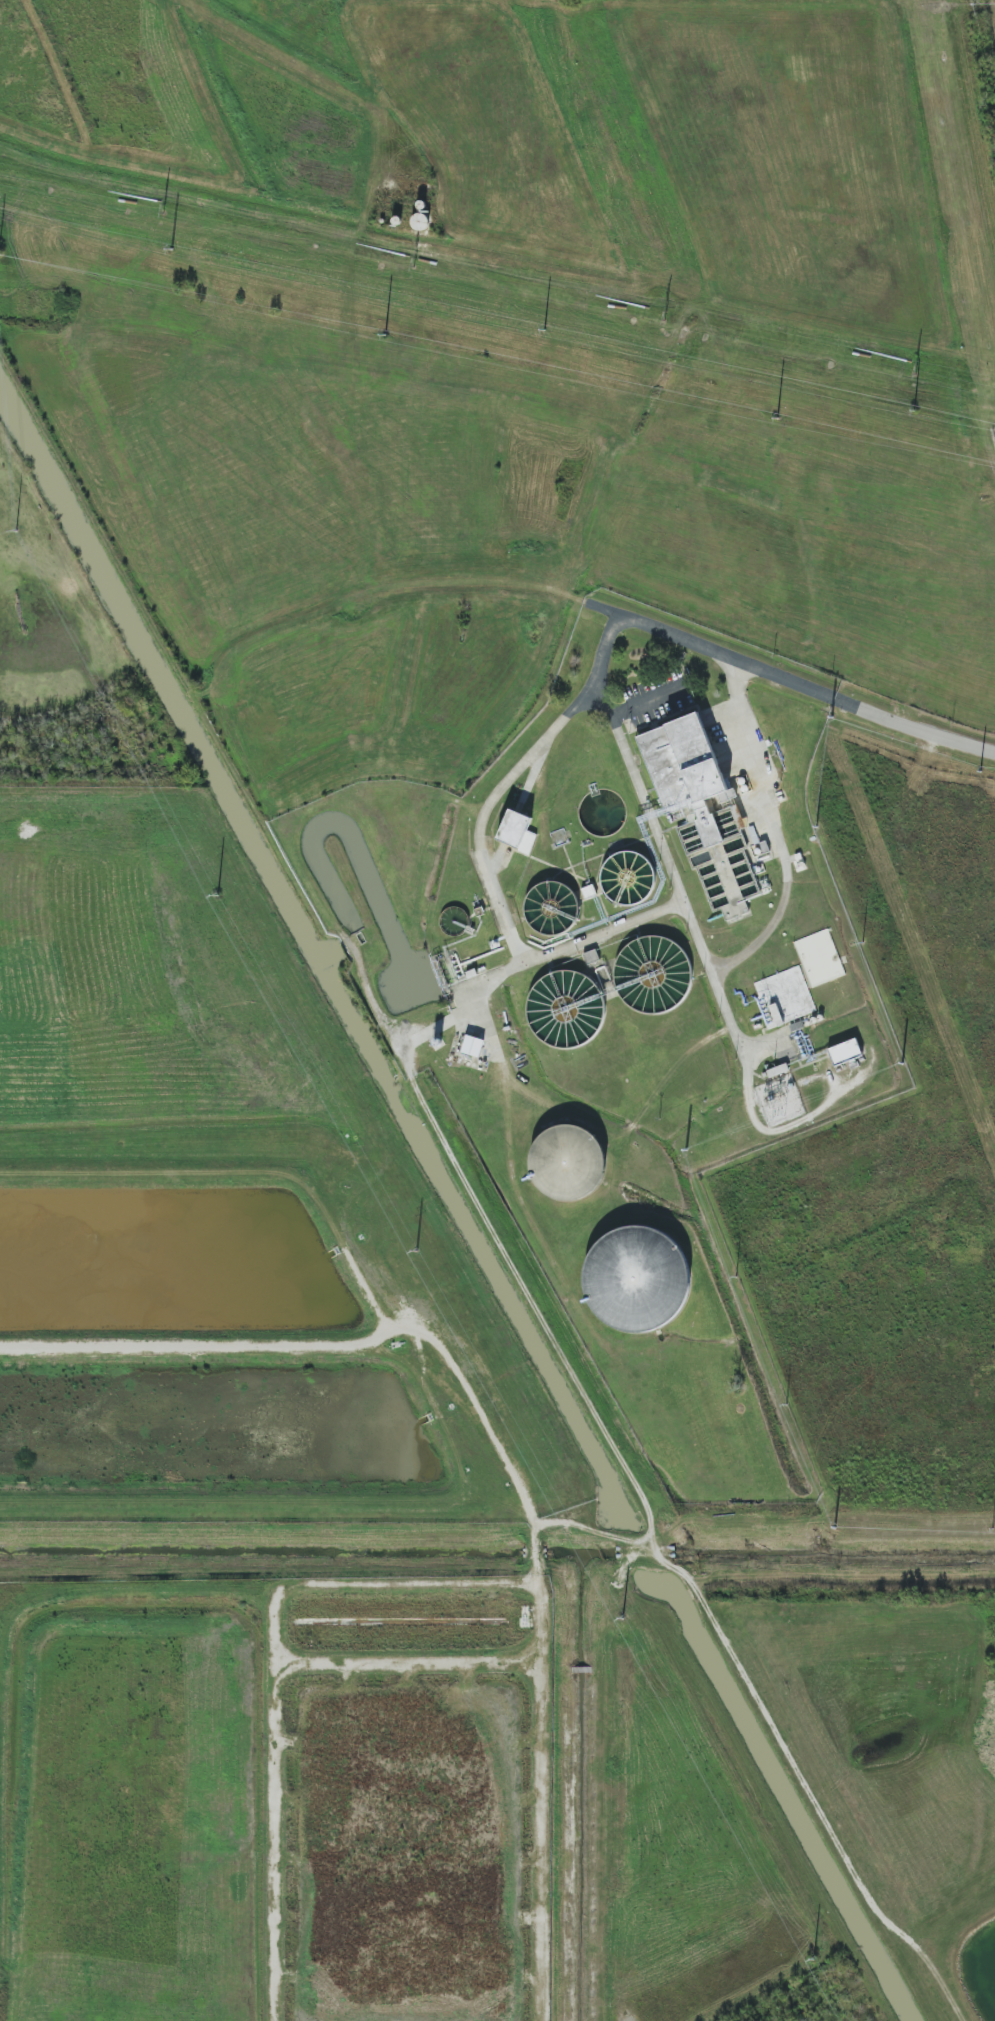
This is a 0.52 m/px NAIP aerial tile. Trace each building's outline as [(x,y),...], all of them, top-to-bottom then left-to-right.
[(637,735),(663,810),(672,807),(673,811),(689,806),(694,820),(696,819),(706,848),(724,842),(711,804),(720,801),(718,795),(727,791),(700,713),(637,735)] [(497,841),(530,854),(537,834),(528,831),(532,818),(509,809),(497,841)] [(752,983),(768,1029),(816,1012),(800,966),(752,983)] [(484,1040),(466,1035),(462,1053),(480,1057),(484,1040)] [(863,1055),(856,1038),(829,1049),(836,1066),(863,1055)] [(539,1201),(605,1193),(597,1124),(531,1133),(539,1201)] [(682,1246),(646,1228),(631,1226),(602,1234),(590,1257),(594,1257),(600,1246),(603,1257),(603,1280),(597,1281),(595,1280),(587,1297),(593,1295),(595,1303),(601,1302),(615,1309),(620,1308),(621,1314),(626,1312),(636,1317),(626,1320),(623,1321),(619,1329),(623,1331),(635,1332),(675,1321),(693,1286),(682,1246)]
